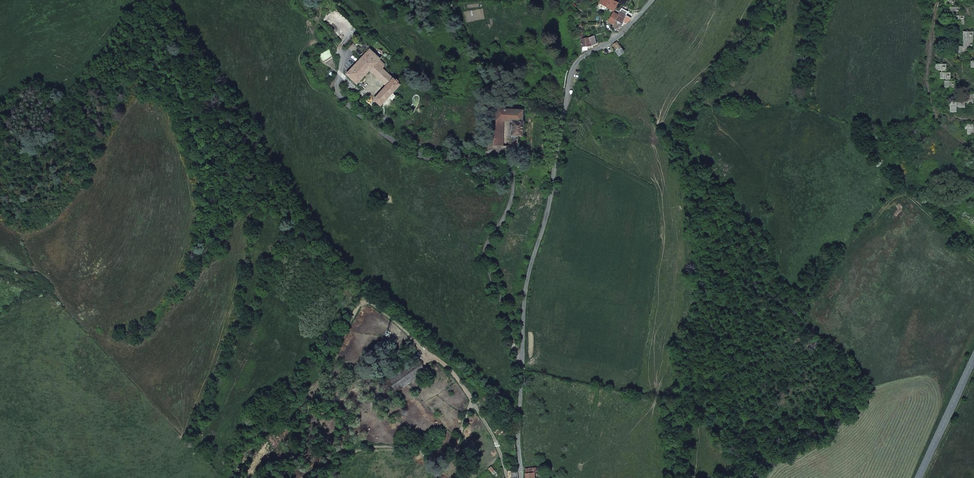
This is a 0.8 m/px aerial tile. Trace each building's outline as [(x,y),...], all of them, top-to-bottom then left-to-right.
[(603,1),(616,9),(622,0),(604,0),(603,1)] [(963,23),(963,15),(959,15),(959,7),(954,7),(954,0),(945,0),(945,4),(950,4),(950,13),(954,13),(954,21),(959,21),(959,24),(963,23)] [(609,20),(614,24),(617,18),(619,14),(615,11),(609,20)] [(617,18),(623,23),(629,17),(621,12),(619,14),(617,18)] [(613,25),(615,28),(620,26),(623,23),(617,18),(614,24),(613,25)] [(972,31),(964,31),(964,46),(959,46),(959,56),(968,56),(968,48),(972,48),(972,31)] [(587,37),(579,39),(580,45),(588,44),(593,39),(593,35),(587,37)] [(616,50),(615,50),(617,55),(623,54),(616,41),(612,42),(616,50)] [(345,72),(354,80),(366,68),(370,65),(375,70),(379,66),(372,60),(376,56),(367,48),(364,50),(345,72)] [(950,89),(954,89),(954,81),(949,81),(949,72),(945,73),(945,64),(936,65),(936,70),(941,70),(941,79),(945,79),(945,87),(950,87),(950,89)] [(383,84),(390,76),(379,66),(375,70),(370,65),(366,68),(383,84)] [(371,96),(379,103),(388,95),(397,83),(390,76),(383,84),(371,96)] [(950,112),(956,112),(956,107),(964,106),(964,103),(973,102),(973,98),(973,94),(967,94),(967,98),(959,98),(958,102),(950,102),(950,112)] [(511,124),(511,145),(514,146),(523,146),(523,120),(521,120),(521,110),(497,108),(497,119),(505,119),(509,120),(511,124)] [(497,119),(496,137),(504,138),(505,119),(497,119)] [(973,129),(973,125),(965,125),(965,129),(967,129),(967,133),(973,133),(973,129)] [(496,137),(495,145),(504,145),(504,138),(496,137)]
